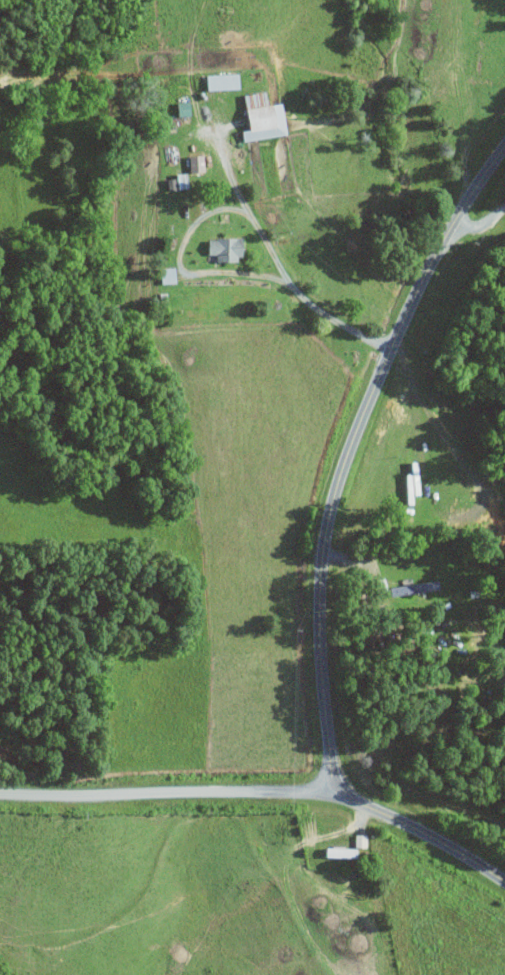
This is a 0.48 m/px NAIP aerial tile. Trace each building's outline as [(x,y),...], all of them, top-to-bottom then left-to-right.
[(242,89),(241,73),(209,75),(210,90),(242,89)] [(290,134),(285,103),(271,105),(269,91),(248,94),(253,129),(244,130),(246,141),(290,134)] [(179,102),(180,116),(193,115),(192,101),(179,102)] [(206,155),(192,155),(193,172),(206,171),(206,155)] [(179,174),(180,188),(190,188),(189,173),(179,174)] [(212,253),(219,253),(219,260),(246,259),(246,238),(211,239),(212,253)] [(162,268),(163,283),(178,282),(178,267),(162,268)] [(368,846),(368,834),(357,834),(357,846),(368,846)] [(360,848),(330,846),(330,855),(359,857),(360,848)]
